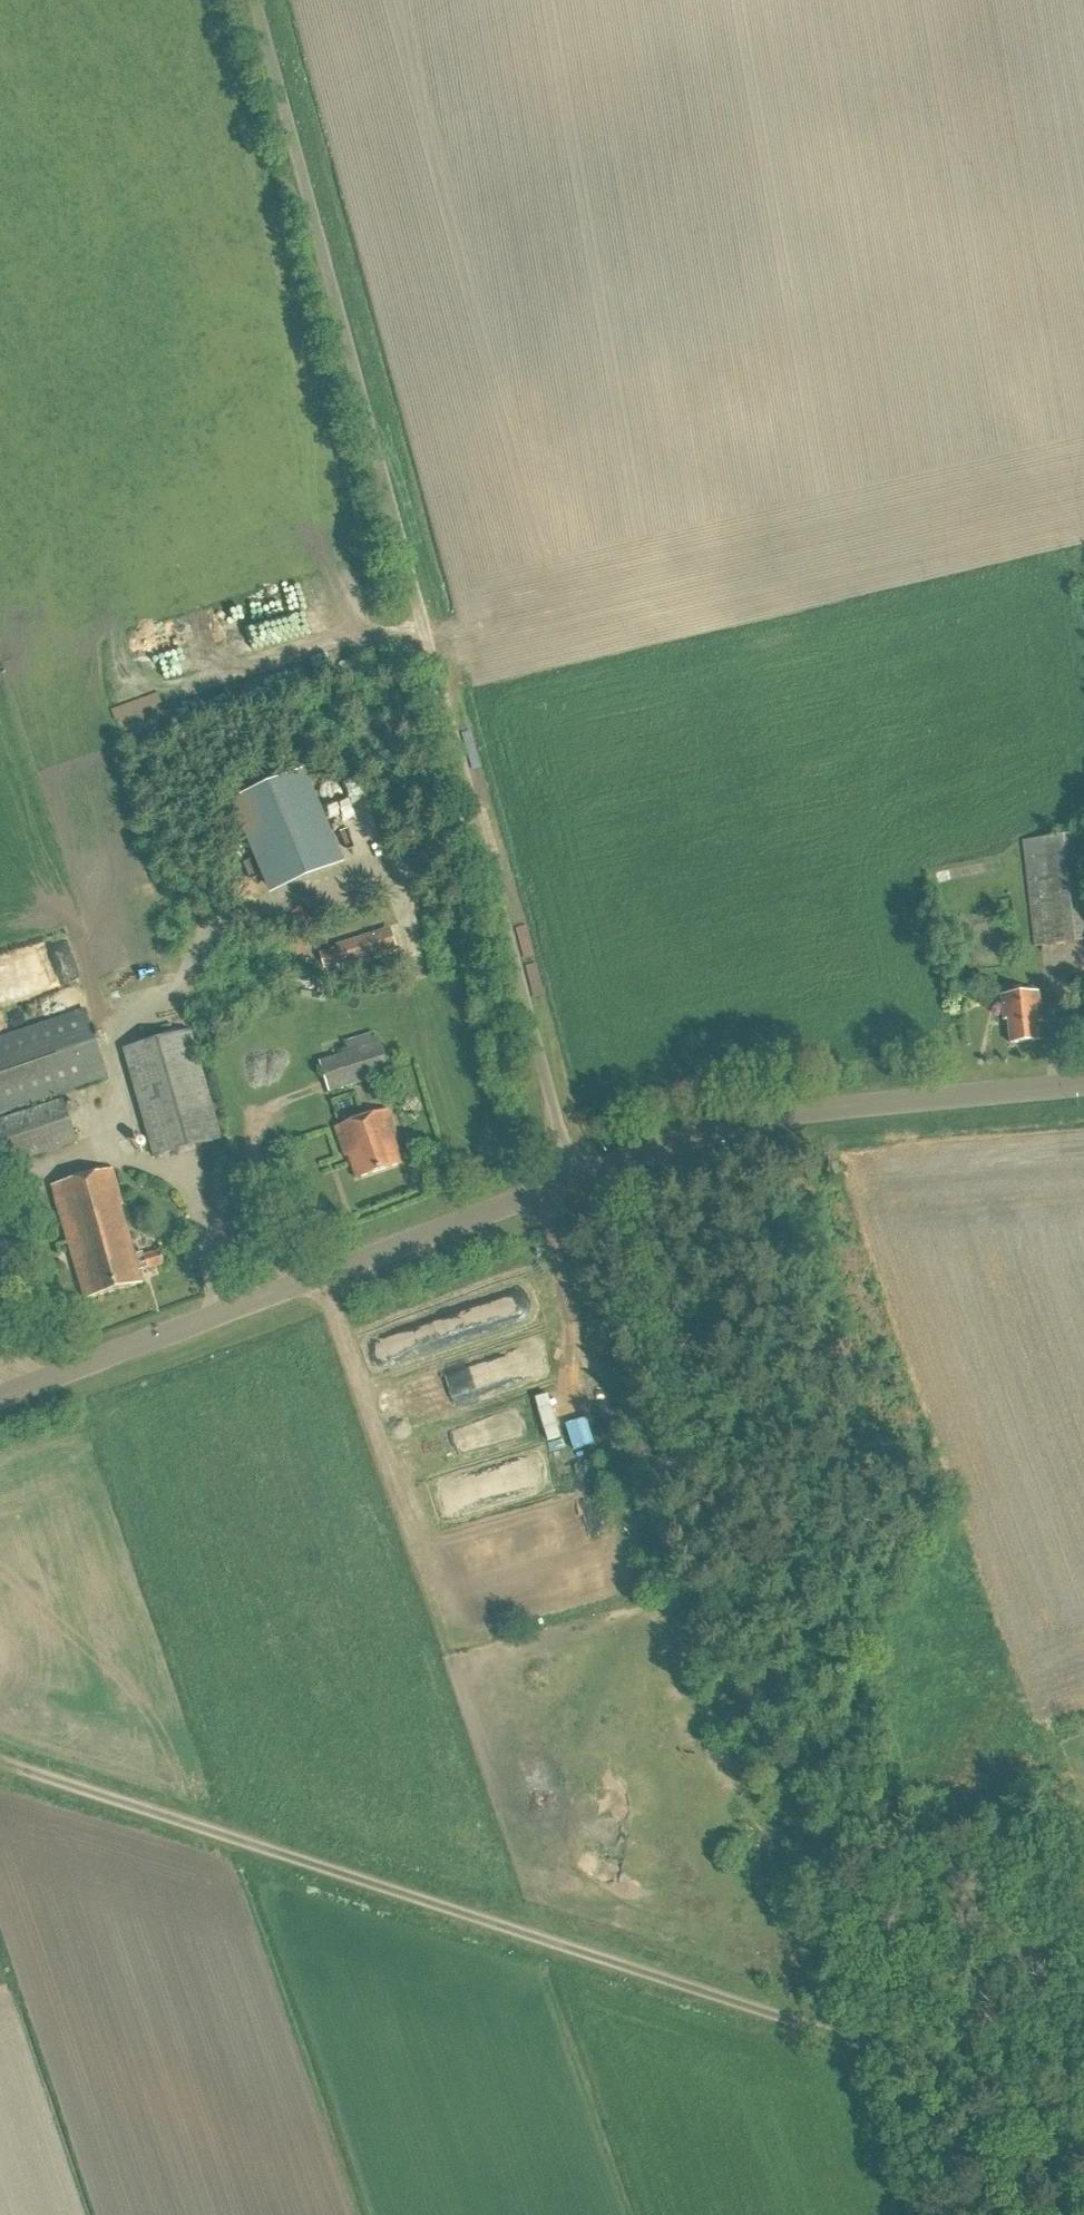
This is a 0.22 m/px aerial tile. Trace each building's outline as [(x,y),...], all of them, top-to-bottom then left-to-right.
[(238,799),(275,895),(350,866),(314,770),(238,799)] [(1035,947),(1083,942),(1083,850),(1082,835),(1024,841),(1035,947)] [(346,967),(401,954),(396,929),(340,942),(346,967)] [(16,999),(86,977),(75,944),(6,967),(16,999)] [(1037,1024),(1042,1024),(1038,991),(1000,996),(1003,1021),(1007,1021),(1009,1044),(1039,1041),(1037,1024)] [(110,1078),(86,1009),(0,1038),(0,1115),(110,1078)] [(192,1031),(125,1050),(156,1157),(223,1138),(192,1031)] [(320,1061),(330,1092),(390,1073),(380,1042),(320,1061)] [(79,1142),(64,1099),(0,1121),(0,1169),(79,1142)] [(405,1164),(397,1141),(400,1140),(390,1110),(338,1128),(348,1157),(352,1156),(360,1179),(405,1164)] [(142,1277),(168,1269),(164,1255),(138,1263),(122,1207),(125,1207),(115,1170),(54,1187),(87,1300),(144,1284),(142,1277)]
